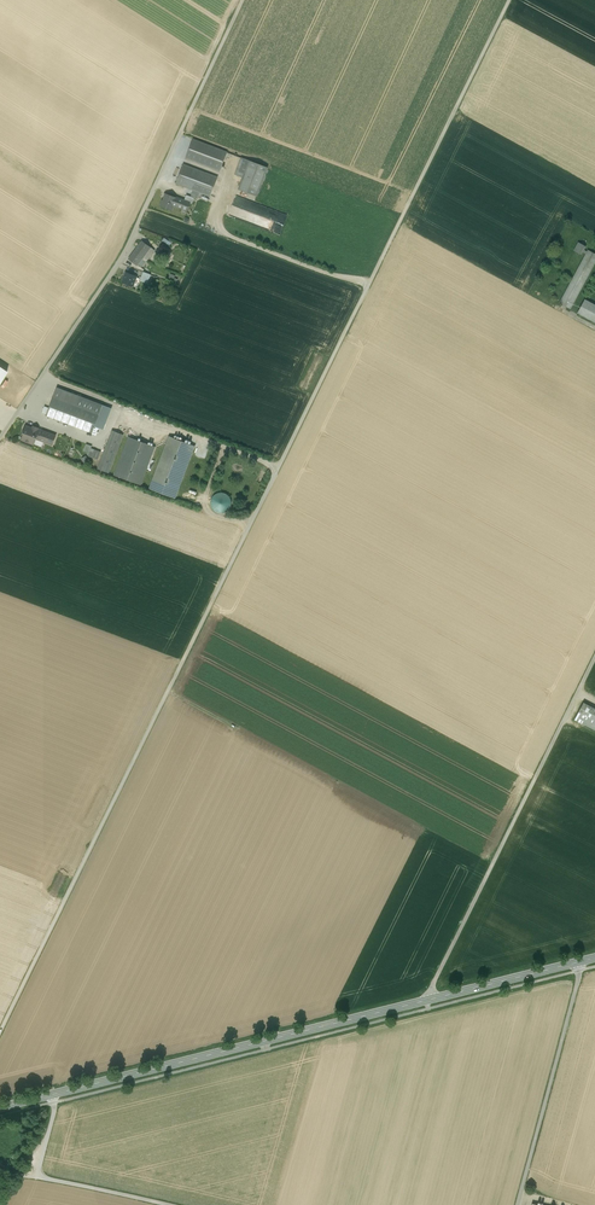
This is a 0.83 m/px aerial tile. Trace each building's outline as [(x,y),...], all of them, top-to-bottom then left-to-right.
[(186,158),(220,171),(227,153),(193,140),(186,158)] [(243,178),(249,161),(241,158),(235,175),(243,178)] [(239,189),(257,196),(267,168),(249,161),(243,178),(239,189)] [(193,190),(200,192),(210,196),(217,178),(183,165),(176,183),(193,190)] [(191,197),(194,198),(197,199),(200,192),(193,190),(191,197)] [(184,201),(166,194),(164,201),(162,201),(160,206),(169,210),(171,204),(174,206),(182,209),(185,201),(184,201)] [(190,203),(192,204),(194,198),(191,197),(186,195),(184,201),(185,201),(190,203)] [(190,203),(185,201),(182,209),(187,211),(190,203)] [(281,233),(287,213),(250,201),(247,210),(232,205),(228,216),(281,233)] [(173,240),(162,236),(161,239),(169,242),(166,247),(170,249),(173,240)] [(143,241),(129,259),(137,265),(142,259),(151,248),(143,241)] [(575,250),(582,254),(586,246),(580,242),(575,250)] [(155,251),(151,248),(142,259),(146,262),(155,251)] [(572,308),(594,264),(594,252),(589,249),(560,303),(572,308)] [(151,275),(144,272),(141,281),(148,283),(151,275)] [(137,277),(127,273),(123,282),(133,286),(137,277)] [(578,313),(594,322),(594,305),(585,299),(578,313)] [(102,405),(57,388),(47,415),(92,433),(94,426),(102,405)] [(112,408),(102,405),(94,426),(104,430),(112,408)] [(33,429),(26,426),(21,439),(35,444),(37,438),(46,442),(49,434),(43,431),(42,432),(37,430),(38,428),(34,426),(33,429)] [(123,435),(112,431),(98,469),(109,473),(123,435)] [(56,436),(49,434),(46,442),(53,445),(56,436)] [(155,447),(129,437),(114,475),(140,485),(155,447)] [(195,447),(169,437),(150,488),(175,498),(195,447)] [(101,452),(92,448),(89,456),(98,459),(101,452)] [(222,493),(219,493),(217,493),(215,494),(214,496),(212,498),(211,500),(211,502),(211,504),(211,506),(212,508),(214,510),(215,511),(217,513),(220,513),(222,513),(224,513),(226,512),(228,511),(229,509),(230,507),(231,505),(231,503),(231,501),(230,499),(229,497),(228,495),(226,494),(224,493),(222,493)] [(585,702),(576,720),(594,729),(594,707),(585,702)]
